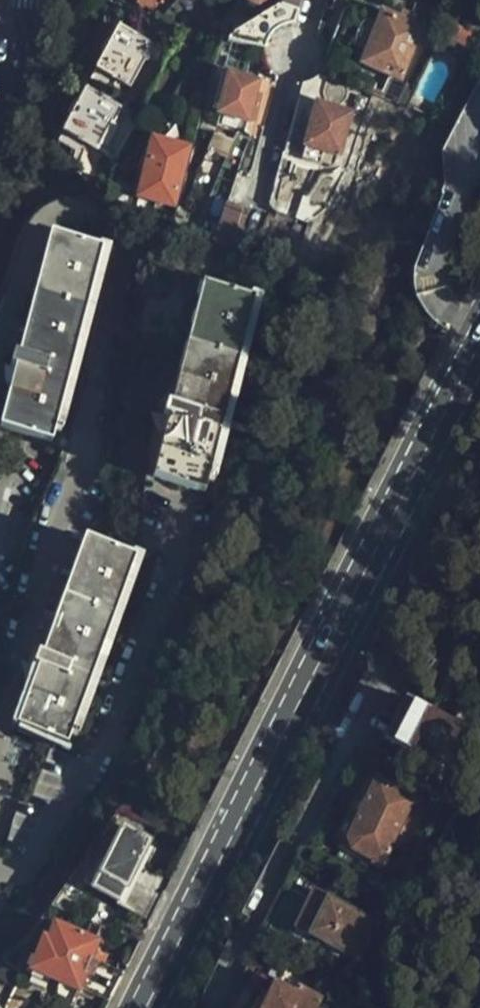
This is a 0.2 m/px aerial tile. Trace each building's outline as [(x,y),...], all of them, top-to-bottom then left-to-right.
[(165,16),(178,0),(135,0),(150,12),(165,16)] [(228,45),(263,52),(264,49),(264,47),(265,45),(266,43),(267,40),(269,39),(271,37),(272,35),(292,25),(300,0),(291,0),(232,36),(228,45)] [(397,87),(421,35),(379,17),(356,69),(397,87)] [(88,80),(104,88),(109,77),(130,88),(143,66),(147,66),(156,48),(118,27),(88,80)] [(249,120),(259,81),(229,73),(218,112),(249,120)] [(116,126),(123,109),(85,89),(57,142),(71,151),(78,139),(98,149),(112,124),(116,126)] [(336,157),(347,115),(317,106),(303,159),(317,162),(320,152),(336,157)] [(174,202),(184,150),(150,141),(139,194),(174,202)] [(267,212),(288,219),(298,188),(275,181),(267,212)] [(212,241),(231,249),(242,210),(223,205),(212,241)] [(50,439),(100,247),(48,235),(0,427),(50,439)] [(203,491),(252,298),(203,286),(152,478),(203,491)] [(64,747),(133,556),(85,538),(14,728),(64,747)] [(459,739),(450,734),(455,724),(416,705),(395,747),(435,766),(440,754),(450,759),(459,739)] [(385,866),(416,800),(377,782),(345,848),(385,866)] [(121,903),(153,840),(124,826),(92,889),(121,903)] [(294,874),(285,892),(304,901),(309,890),(316,893),(319,886),(309,882),(294,874)] [(309,890),(304,901),(290,928),(303,934),(322,896),(316,893),(309,890)] [(285,892),(266,930),(285,939),(287,935),(290,928),(304,901),(285,892)] [(322,896),(303,934),(352,958),(371,920),(322,896)] [(117,973),(103,968),(100,974),(87,969),(90,962),(97,946),(51,926),(31,970),(102,1001),(117,973)] [(290,928),(287,935),(291,943),(298,946),(303,934),(290,928)] [(100,974),(103,968),(90,962),(87,969),(100,974)] [(327,985),(290,968),(281,988),(276,986),(266,1007),(317,1007),(327,985)] [(228,1007),(258,1007),(264,995),(240,983),(228,1007)]
